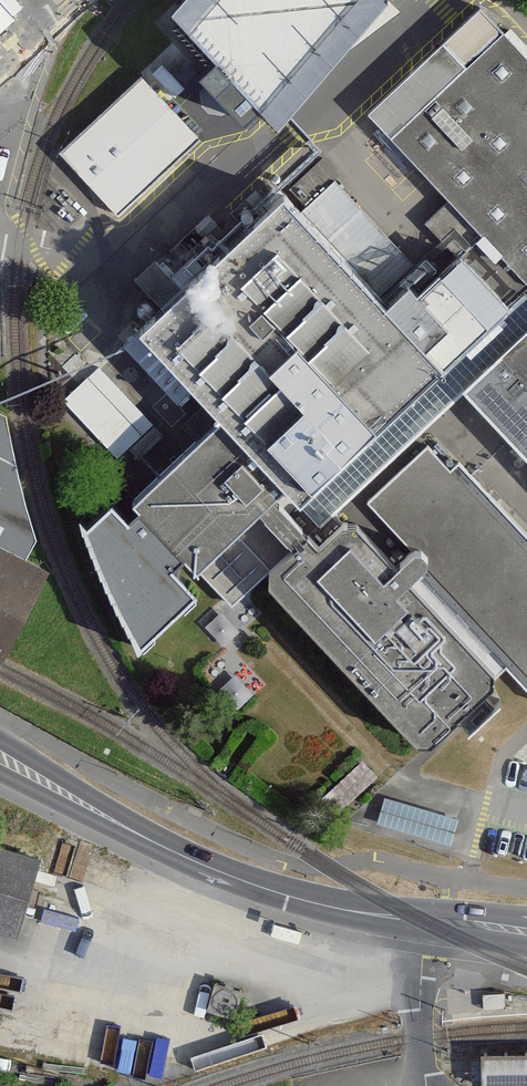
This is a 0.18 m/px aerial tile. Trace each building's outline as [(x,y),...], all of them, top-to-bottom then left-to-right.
[(383,0),(179,0),(172,7),(218,56),(201,72),(244,119),(262,103),(277,120),(383,0)] [(15,19),(0,2),(0,33),(15,19)] [(479,9),(369,113),(452,201),(526,279),(526,59),(479,9)] [(140,77),(61,152),(118,212),(198,137),(140,77)] [(385,310),(421,275),(338,188),(302,222),(385,310)] [(526,285),(526,279),(452,201),(428,224),(460,258),(431,285),(421,275),(385,310),(302,222),(279,198),(203,270),(193,259),(151,298),(163,310),(127,344),(178,398),(196,381),(227,414),(304,495),(440,367),(526,285)] [(335,513),(461,394),(526,332),(526,299),(447,374),(440,367),(304,495),(300,500),(323,524),(335,513)] [(461,394),(526,464),(526,332),(461,394)] [(148,420),(99,369),(65,401),(114,452),(148,420)] [(6,413),(0,410),(0,644),(7,647),(45,572),(22,561),(34,537),(24,503),(13,456),(6,413)] [(427,447),(345,524),(335,513),(323,524),(300,500),(304,495),(227,414),(137,499),(143,506),(129,519),(113,501),(84,528),(107,585),(137,647),(195,593),(170,567),(184,554),(230,602),(262,572),(419,738),(426,745),(433,738),(509,666),(526,685),(526,538),(457,463),(449,471),(427,447)] [(38,858),(0,846),(0,929),(16,934),(38,858)] [(483,1010),(507,1009),(507,1006),(506,996),(506,994),(483,994),(483,1007),(483,1010)] [(482,1052),(482,1085),(526,1085),(526,1052),(482,1052)]
